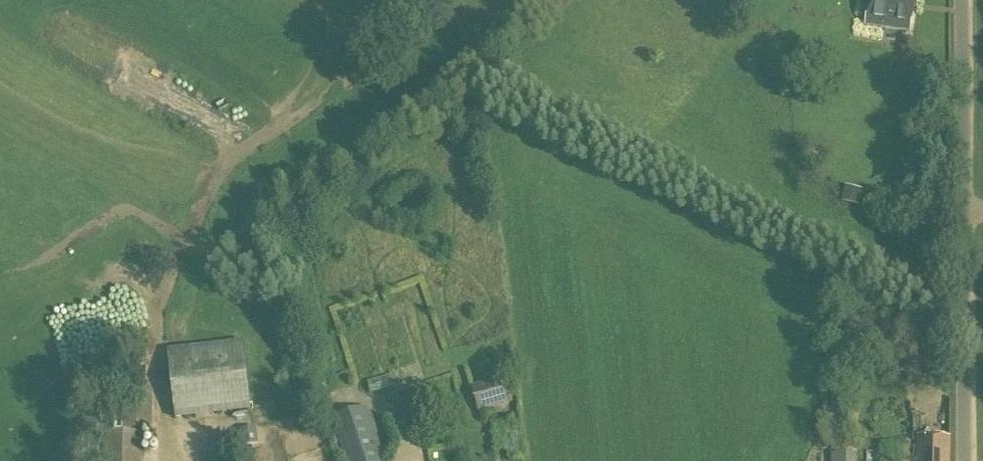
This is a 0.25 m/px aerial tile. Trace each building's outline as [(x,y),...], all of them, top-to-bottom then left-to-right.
[(915,0),(871,0),(868,26),(911,32),(915,0)] [(191,119),(198,102),(136,79),(130,96),(191,119)] [(826,111),(825,127),(836,128),(838,112),(826,111)] [(859,206),(863,189),(845,184),(841,201),(859,206)] [(178,420),(252,409),(242,341),(168,352),(178,420)] [(144,389),(144,376),(122,376),(123,430),(153,429),(152,389),(144,389)] [(506,380),(473,389),(480,414),(513,405),(506,380)] [(367,407),(330,419),(344,460),(385,460),(367,407)] [(143,433),(103,433),(103,460),(143,460),(143,433)] [(951,447),(950,436),(918,435),(918,460),(950,460),(951,447)]
